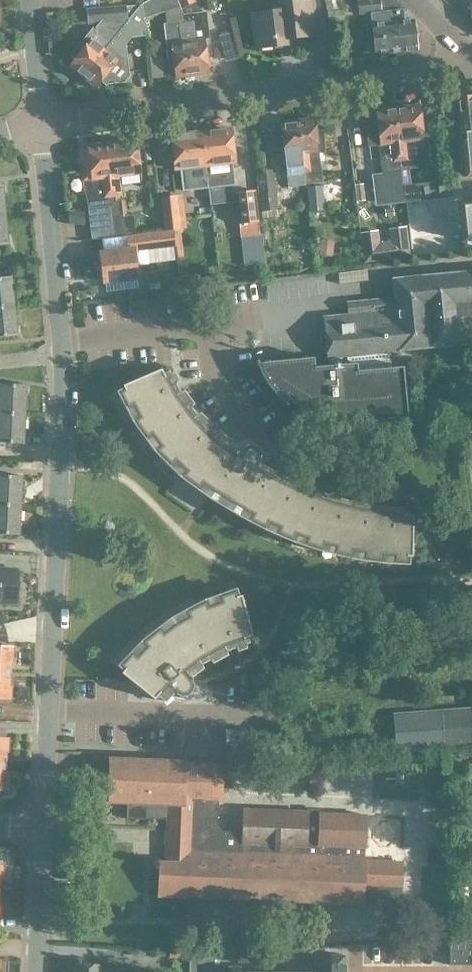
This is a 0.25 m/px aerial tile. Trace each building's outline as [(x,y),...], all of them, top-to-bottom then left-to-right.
[(141,6),(143,20),(164,12),(180,7),(177,0),(150,0),(141,6)] [(180,7),(180,8),(196,2),(195,0),(177,0),(180,7)] [(281,2),(282,10),(252,14),(256,47),(285,43),(285,38),(312,35),(308,0),(300,0),(281,2)] [(380,0),(358,0),(358,4),(369,3),(370,14),(381,12),(380,0)] [(358,4),(359,15),(370,14),(369,3),(358,4)] [(68,67),(81,77),(141,6),(87,10),(88,24),(107,22),(108,27),(104,27),(100,32),(94,27),(76,49),(80,52),(68,67)] [(143,20),(141,6),(81,77),(95,88),(100,82),(106,86),(107,84),(124,83),(129,76),(125,44),(134,33),(144,32),(143,20)] [(390,11),(395,53),(417,51),(418,50),(418,49),(417,50),(414,21),(404,22),(403,10),(390,11)] [(390,11),(381,12),(370,14),(372,27),(367,27),(370,56),(395,53),(390,11)] [(182,15),(185,21),(185,23),(192,76),(209,74),(207,54),(211,54),(209,40),(208,40),(205,12),(182,15)] [(229,43),(224,19),(211,21),(216,46),(229,43)] [(185,23),(185,21),(164,24),(168,62),(173,61),(175,78),(192,76),(185,23)] [(154,45),(140,46),(141,57),(155,56),(154,45)] [(455,100),(460,135),(464,176),(465,176),(471,176),(471,98),(455,100)] [(418,105),(410,106),(393,108),(400,169),(407,168),(406,160),(416,159),(414,141),(422,140),(418,105)] [(400,169),(393,108),(376,110),(378,127),(366,129),(368,145),(378,144),(381,174),(375,175),(379,203),(402,200),(399,169),(400,169)] [(321,183),(320,171),(318,153),(325,152),(322,127),(315,127),(314,117),(297,119),(305,185),(321,183)] [(305,185),(297,119),(280,121),(281,129),(274,129),(277,157),(284,156),(288,187),(299,186),(300,197),(306,196),(305,185)] [(201,131),(201,132),(208,188),(235,184),(232,163),(236,162),(232,127),(224,128),(201,131)] [(201,132),(201,131),(171,135),(175,170),(181,169),(183,191),(208,188),(201,132)] [(136,139),(104,143),(111,197),(121,196),(119,177),(140,174),(136,139)] [(111,197),(104,143),(77,147),(81,182),(83,182),(84,190),(88,189),(89,201),(87,202),(92,240),(116,238),(114,221),(111,197)] [(255,171),(261,212),(279,209),(274,169),(255,171)] [(446,179),(445,191),(471,192),(471,180),(446,179)] [(324,210),(322,186),(306,187),(308,211),(324,210)] [(235,193),(239,225),(259,222),(255,190),(235,193)] [(297,191),(284,191),(284,213),(298,212),(297,191)] [(180,196),(160,199),(164,231),(184,228),(180,196)] [(461,201),(465,247),(471,246),(471,199),(461,201)] [(116,238),(137,235),(135,218),(114,221),(116,238)] [(377,227),(360,229),(364,260),(409,254),(405,227),(388,230),(389,239),(379,240),(377,227)] [(142,250),(174,247),(172,231),(140,235),(142,250)] [(137,288),(133,252),(100,256),(105,292),(137,288)] [(286,405),(288,404),(286,402),(288,399),(301,408),(315,416),(329,421),(340,424),(350,426),(351,425),(348,424),(349,420),(359,421),(366,422),(383,423),(394,423),(410,422),(410,420),(408,420),(402,367),(390,368),(388,352),(471,345),(471,275),(394,283),(395,299),(348,303),(349,315),(324,317),(326,334),(323,334),(324,346),(327,346),(328,358),(329,358),(330,366),(314,367),(313,358),(263,363),(258,364),(257,360),(255,361),(261,374),(268,386),(275,395),(286,405)] [(14,306),(11,276),(0,277),(0,307),(14,306)] [(0,307),(0,337),(16,335),(14,306),(0,307)] [(375,560),(381,561),(382,555),(393,556),(393,562),(406,562),(407,557),(412,557),(412,515),(385,513),(359,509),(334,503),(309,495),(285,485),(262,472),(255,468),(259,461),(260,454),(257,448),(252,445),(245,445),(240,449),(232,443),(227,450),(212,440),(192,419),(175,396),(161,369),(122,386),(124,390),(119,393),(127,408),(132,405),(138,417),(133,421),(137,426),(137,425),(146,438),(151,435),(159,446),(155,450),(159,454),(171,465),(175,461),(185,471),(180,476),(185,480),(186,479),(199,489),(202,484),(208,488),(213,492),(210,497),(238,514),(241,509),(252,514),(249,520),(265,529),(268,523),(278,528),(276,533),(287,538),(293,540),(295,535),(306,538),(304,544),(316,548),(322,550),(323,544),(335,547),(333,552),(345,555),(345,556),(351,557),(352,551),(364,553),(363,558),(375,560)] [(0,386),(0,415),(25,416),(27,387),(0,386)] [(25,416),(0,415),(0,444),(24,446),(25,416)] [(0,477),(0,506),(21,507),(22,478),(0,477)] [(21,507),(0,506),(0,536),(19,537),(21,507)] [(16,605),(17,572),(0,571),(0,604),(16,605)] [(124,669),(121,673),(153,700),(174,678),(197,660),(223,646),(252,636),(241,595),(236,597),(234,592),(218,597),(220,602),(207,607),(205,601),(199,604),(199,605),(185,612),(188,617),(176,624),(172,619),(170,620),(173,625),(162,634),(159,630),(146,639),(141,643),(145,647),(135,657),(132,654),(120,666),(124,669)] [(9,674),(10,661),(12,661),(13,649),(0,649),(0,674),(9,674)] [(9,674),(0,674),(0,699),(10,700),(11,687),(8,687),(9,674)] [(387,700),(388,737),(471,735),(471,697),(387,700)] [(223,744),(243,745),(244,730),(224,729),(223,744)] [(4,765),(5,752),(8,752),(8,741),(0,740),(0,765),(4,765)] [(221,763),(184,762),(108,760),(107,803),(125,804),(125,820),(144,821),(144,819),(166,820),(166,830),(177,830),(177,832),(191,833),(192,802),(217,802),(217,801),(219,801),(221,763)] [(216,807),(217,802),(192,802),(191,833),(177,832),(177,830),(166,830),(165,864),(158,864),(157,896),(363,904),(374,904),(374,900),(400,901),(401,864),(364,863),(365,816),(318,815),(318,817),(306,816),(306,814),(243,812),(242,834),(221,833),(221,831),(219,830),(216,830),(212,826),(213,807),(216,807)] [(461,940),(461,965),(471,965),(471,939),(461,940)] [(461,940),(449,941),(449,965),(461,965),(461,940)] [(221,954),(188,953),(188,971),(221,971),(221,954)] [(343,968),(345,968),(345,965),(343,965),(343,956),(330,956),(330,971),(343,971),(343,968)]
